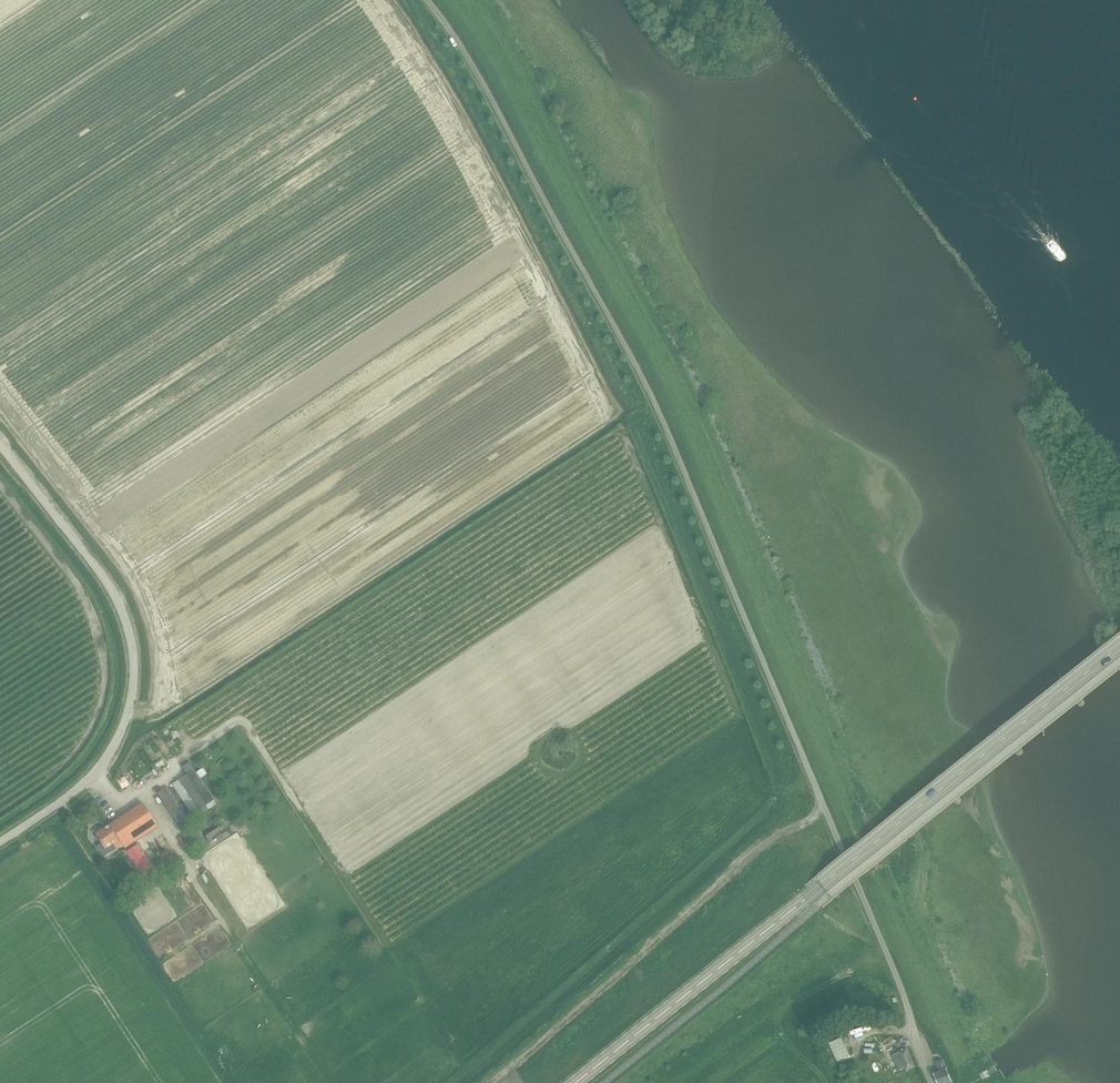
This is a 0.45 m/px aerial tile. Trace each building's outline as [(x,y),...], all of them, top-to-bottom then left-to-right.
[(145,747),(138,749),(141,761),(148,758),(145,747)] [(206,761),(199,764),(202,771),(209,767),(206,761)] [(199,810),(214,800),(191,763),(183,768),(188,775),(180,780),(199,810)] [(182,830),(194,823),(189,815),(186,817),(167,787),(158,793),(182,830)] [(142,803),(95,834),(105,849),(113,844),(116,849),(122,845),(124,848),(158,826),(142,803)] [(138,844),(126,852),(141,874),(152,867),(138,844)] [(879,1053),(889,1049),(885,1040),(875,1044),(879,1053)] [(892,1055),(883,1059),(885,1064),(894,1060),(899,1072),(905,1070),(907,1073),(916,1069),(915,1066),(907,1047),(892,1053),(892,1055)] [(933,1075),(936,1082),(946,1082),(951,1081),(952,1081),(947,1069),(947,1068),(943,1058),(942,1059),(941,1059),(936,1061),(940,1072),(933,1075)]
